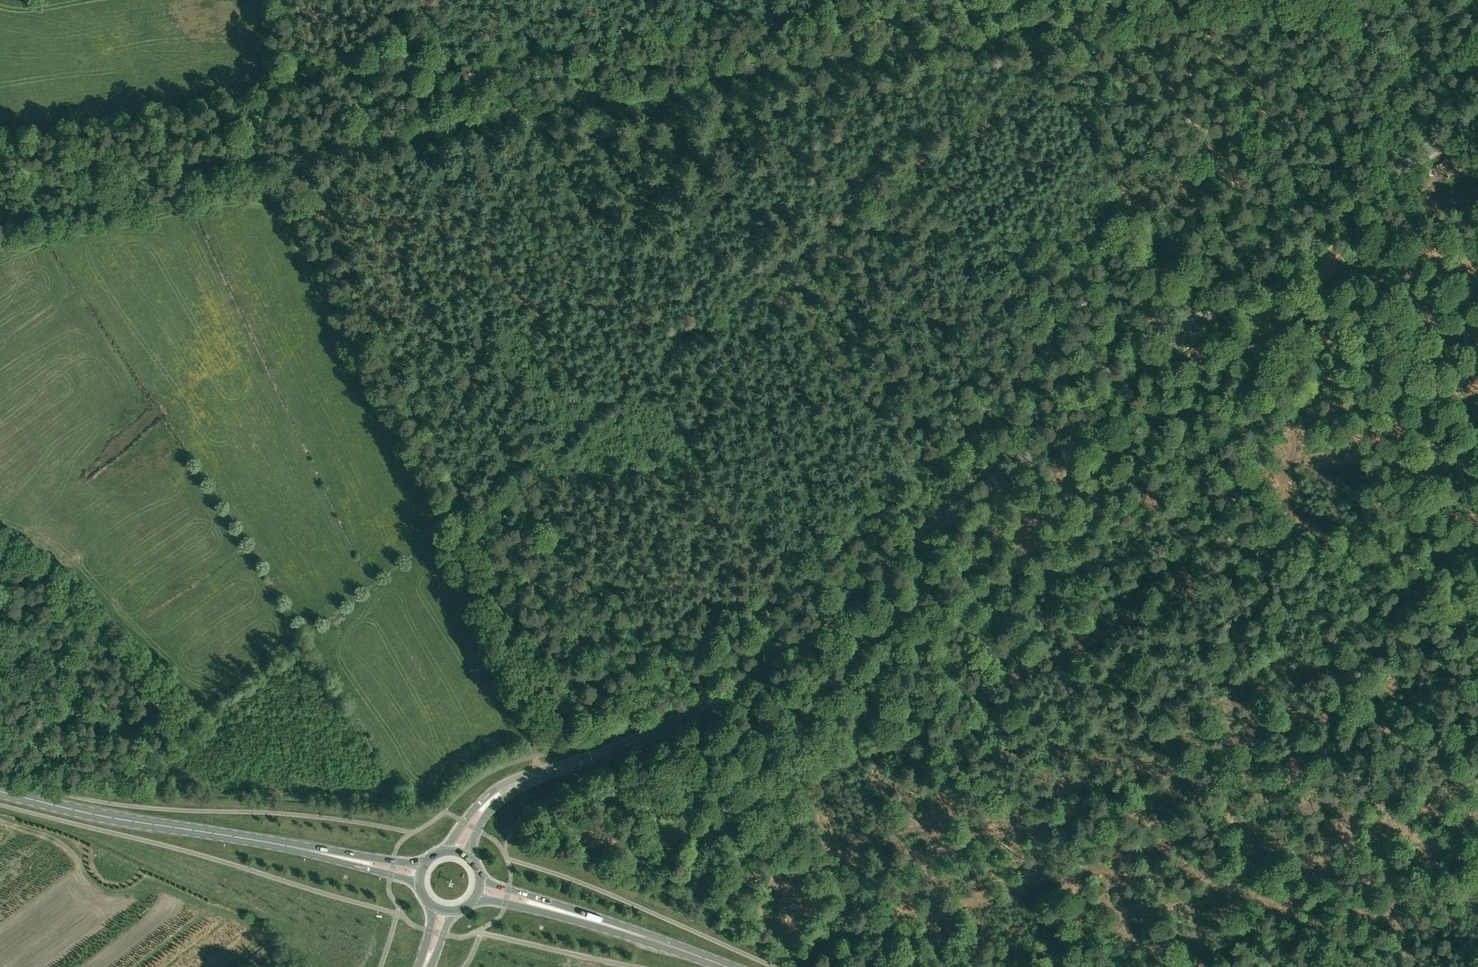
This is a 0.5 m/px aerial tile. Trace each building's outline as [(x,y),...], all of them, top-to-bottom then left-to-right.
[(1452,598),(1458,617),(1466,615),(1459,595),(1452,598)] [(549,779),(540,778),(540,793),(548,793),(549,779)]
